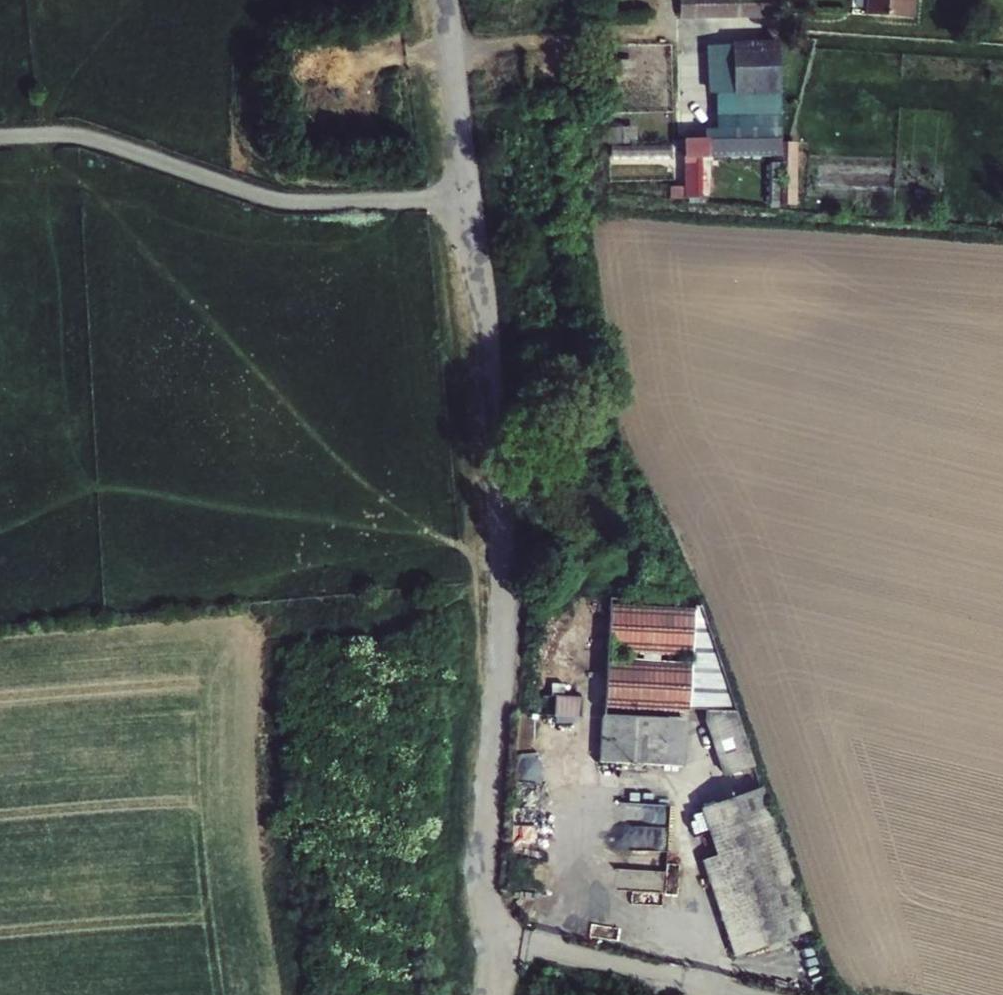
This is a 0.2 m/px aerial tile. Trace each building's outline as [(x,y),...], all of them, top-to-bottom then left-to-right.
[(680,19),(768,17),(768,0),(679,0),(680,19)] [(915,0),(868,0),(867,13),(913,17),(915,0)] [(781,94),(781,45),(738,45),(738,94),(781,94)] [(683,701),(686,629),(687,602),(675,601),(608,597),(605,696),(683,701)] [(554,697),(554,718),(581,718),(581,697),(554,697)] [(678,704),(604,699),(601,759),(674,765),(678,704)] [(714,785),(743,775),(716,709),(683,706),(714,785)] [(801,925),(802,924),(746,783),(689,805),(710,859),(698,863),(729,945),(741,948),(801,925)]
